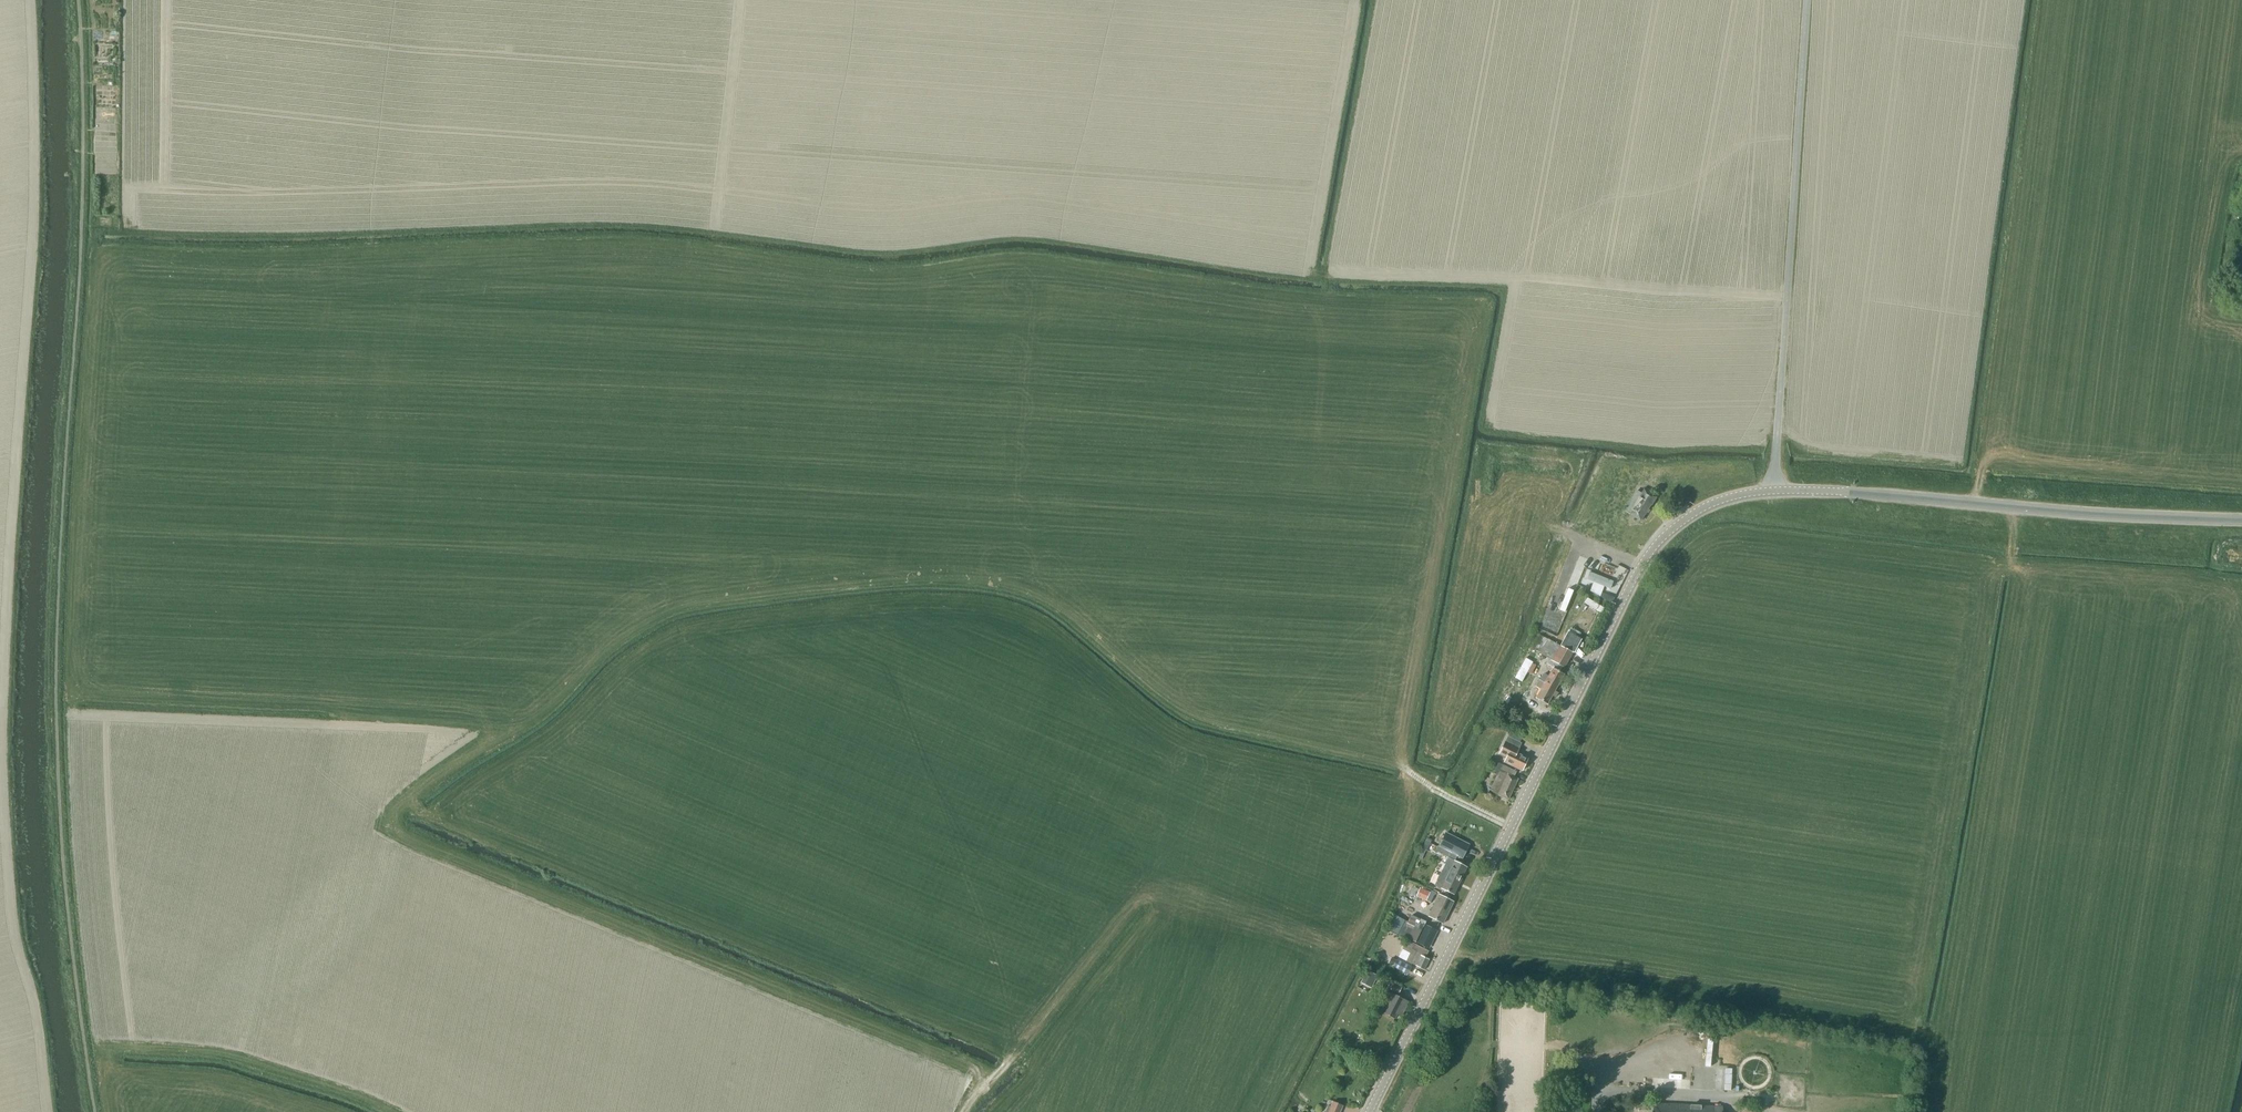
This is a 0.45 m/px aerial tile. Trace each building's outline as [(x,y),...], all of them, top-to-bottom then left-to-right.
[(1657,495),(1645,487),(1641,493),(1637,491),(1632,497),(1633,498),(1624,511),(1629,514),(1640,521),(1650,505),(1651,505),(1657,495)] [(1594,497),(1588,507),(1601,515),(1606,504),(1594,497)] [(1613,581),(1589,572),(1586,580),(1610,589),(1613,581)] [(1536,698),(1547,704),(1552,695),(1555,697),(1558,693),(1554,691),(1564,674),(1559,672),(1562,666),(1564,667),(1572,653),(1553,643),(1546,657),(1548,658),(1545,664),(1553,668),(1544,683),(1540,680),(1536,687),(1541,690),(1536,698)] [(1522,771),(1528,759),(1516,753),(1521,743),(1507,737),(1499,754),(1506,757),(1504,762),(1522,771)] [(1487,771),(1496,776),(1489,790),(1508,800),(1518,779),(1513,777),(1516,772),(1493,760),(1487,771)] [(1457,855),(1462,858),(1469,844),(1444,832),(1438,846),(1457,855)] [(1437,845),(1435,851),(1449,858),(1454,861),(1457,855),(1438,846),(1437,845)] [(1449,858),(1435,886),(1453,895),(1467,867),(1459,863),(1454,861),(1449,858)] [(1421,889),(1417,896),(1426,900),(1429,893),(1421,889)] [(1443,923),(1453,902),(1439,895),(1428,916),(1443,923)] [(1393,915),(1387,928),(1400,935),(1406,921),(1393,915)] [(1417,943),(1427,948),(1435,930),(1425,925),(1417,943)] [(1427,954),(1428,951),(1406,940),(1402,949),(1410,953),(1406,961),(1424,970),(1429,959),(1425,958),(1427,954)] [(1412,967),(1396,959),(1393,965),(1393,967),(1408,975),(1412,967)] [(1367,970),(1360,983),(1372,989),(1378,976),(1367,970)] [(1402,988),(1390,982),(1387,988),(1399,994),(1402,988)] [(1386,990),(1376,1010),(1383,1013),(1394,1019),(1396,1014),(1401,1016),(1408,1001),(1393,994),(1386,990)] [(1717,1067),(1716,1091),(1732,1091),(1733,1068),(1717,1067)] [(1342,1105),(1332,1102),(1331,1106),(1328,1105),(1325,1111),(1340,1111),(1342,1105)] [(1723,1107),(1653,1103),(1653,1111),(1723,1111),(1723,1107)]
